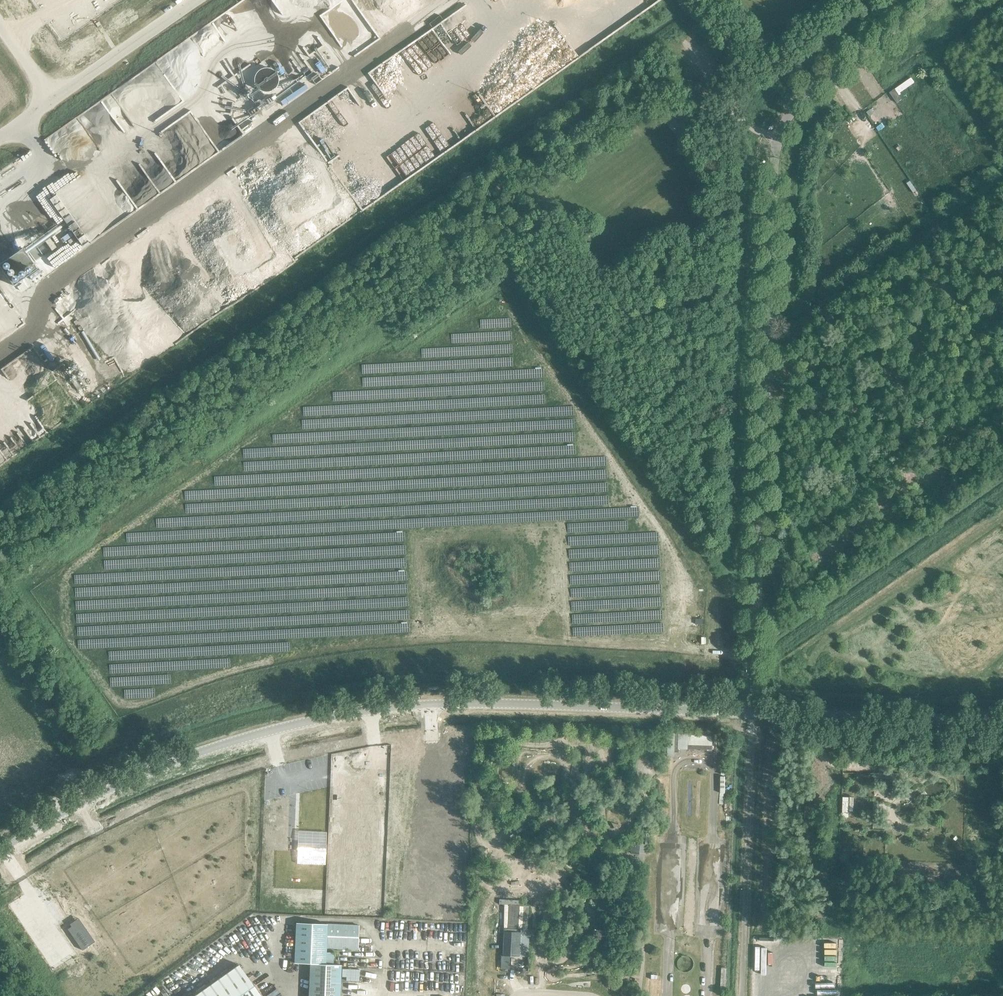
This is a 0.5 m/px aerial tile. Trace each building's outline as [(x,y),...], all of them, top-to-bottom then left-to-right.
[(768,30),(759,37),(763,41),(772,35),(768,30)] [(742,37),(725,48),(729,53),(745,42),(742,37)] [(45,241),(52,251),(56,247),(50,238),(45,241)] [(67,241),(71,246),(75,242),(72,238),(67,241)] [(13,286),(37,269),(22,248),(0,264),(0,268),(13,286)] [(631,853),(646,855),(647,845),(648,845),(649,835),(642,834),(641,844),(632,843),(631,853)] [(297,843),(297,851),(309,852),(309,844),(297,843)] [(336,952),(328,952),(329,948),(361,949),(362,925),(299,923),(298,962),(313,963),(312,995),(342,995),(343,965),(336,965),(336,952)] [(76,924),(68,929),(82,950),(90,945),(76,924)] [(519,929),(519,932),(518,956),(527,957),(528,929),(519,929)] [(508,956),(518,956),(519,932),(509,932),(508,956)] [(239,965),(195,995),(260,995),(239,965)]
